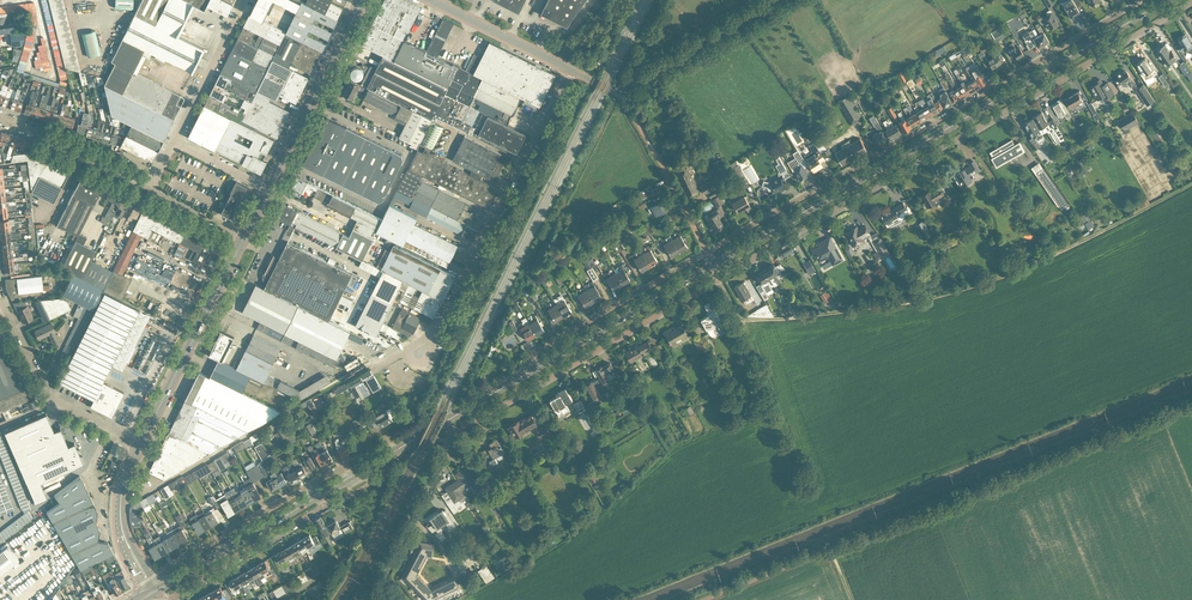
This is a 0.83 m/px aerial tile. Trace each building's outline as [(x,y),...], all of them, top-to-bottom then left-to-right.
[(6,13),(27,10),(26,0),(0,4),(0,14),(6,13)] [(65,68),(72,70),(79,71),(81,72),(64,0),(48,0),(65,68)] [(115,7),(133,8),(133,0),(116,0),(115,7)] [(134,14),(154,24),(203,49),(204,48),(178,35),(193,4),(203,9),(204,9),(186,0),(142,0),(134,14)] [(204,9),(206,4),(208,0),(186,0),(204,9)] [(226,14),(232,3),(227,0),(208,0),(206,4),(226,14)] [(250,13),(263,20),(273,0),(257,0),(250,13)] [(297,10),(301,1),(300,0),(299,0),(276,0),(297,10)] [(306,3),(337,19),(343,7),(331,1),(332,0),(307,0),(306,3)] [(362,45),(382,55),(383,55),(394,61),(448,87),(458,67),(404,41),(421,7),(407,0),(384,0),(384,2),(379,11),(377,15),(376,17),(372,25),(370,28),(368,33),(362,45)] [(510,8),(514,0),(503,0),(501,4),(510,8)] [(514,0),(510,8),(519,13),(523,4),(514,0)] [(541,13),(568,27),(572,18),(586,0),(547,0),(541,13)] [(1083,4),(1080,0),(1069,0),(1063,6),(1070,17),(1080,12),(1077,7),(1082,4),(1083,4)] [(306,3),(301,1),(297,10),(286,31),(286,32),(322,51),(326,43),(307,34),(310,29),(328,39),(332,31),(313,22),(315,17),(334,27),(338,19),(337,19),(306,3)] [(1052,12),(1050,9),(1047,11),(1046,13),(1047,15),(1043,18),(1042,16),(1038,19),(1041,24),(1045,22),(1047,25),(1048,25),(1050,29),(1058,24),(1054,18),(1055,17),(1052,12)] [(250,13),(243,26),(260,34),(265,37),(280,44),(286,32),(286,31),(250,13)] [(134,14),(122,39),(144,49),(152,53),(164,60),(165,59),(191,72),(203,49),(154,24),(134,14)] [(443,18),(440,23),(427,50),(438,56),(453,23),(443,18)] [(1023,20),(1012,21),(1013,29),(1024,28),(1023,20)] [(1038,36),(1043,45),(1049,41),(1039,23),(1036,25),(1041,34),(1038,36)] [(0,27),(0,34),(10,33),(14,32),(13,25),(0,27)] [(28,26),(17,70),(24,72),(36,28),(28,26)] [(243,26),(238,37),(246,41),(249,42),(254,45),(260,34),(243,26)] [(1005,33),(1001,26),(991,32),(994,39),(1005,33)] [(95,30),(82,33),(88,57),(101,53),(95,30)] [(1038,47),(1043,45),(1038,36),(1036,37),(1032,30),(1029,32),(1030,34),(1024,38),(1023,35),(1025,39),(1024,40),(1025,42),(1026,41),(1030,48),(1036,44),(1038,47)] [(14,32),(10,33),(11,39),(12,46),(22,45),(27,31),(14,32)] [(286,32),(280,44),(274,55),(272,59),(289,68),(290,64),(311,74),(322,51),(286,32)] [(1177,38),(1181,44),(1178,46),(1182,53),(1186,51),(1190,52),(1191,51),(1191,44),(1186,33),(1177,38)] [(265,37),(260,34),(254,45),(274,55),(280,44),(265,37)] [(989,34),(985,36),(992,47),(996,44),(989,34)] [(232,50),(268,68),(272,59),(274,55),(254,45),(249,42),(246,41),(238,37),(238,38),(234,46),(233,47),(232,50)] [(105,84),(166,115),(174,119),(180,106),(176,104),(180,95),(136,73),(145,56),(149,59),(152,53),(144,49),(122,39),(111,61),(115,64),(105,84)] [(474,54),(466,70),(521,97),(540,106),(556,74),(489,41),(483,55),(479,53),(478,56),(474,54)] [(1009,44),(1017,59),(1024,55),(1019,47),(1016,48),(1012,42),(1011,42),(1011,43),(1009,44)] [(50,69),(46,43),(38,44),(40,58),(34,59),(36,68),(42,67),(43,70),(50,69)] [(944,45),(936,50),(939,55),(947,50),(944,45)] [(959,50),(961,53),(963,56),(972,50),(968,45),(959,50)] [(1170,52),(1166,46),(1163,47),(1162,46),(1157,50),(1160,55),(1159,55),(1159,56),(1159,57),(1159,58),(1160,58),(1161,58),(1162,58),(1167,66),(1177,59),(1177,58),(1172,51),(1170,52)] [(257,91),(266,72),(268,68),(232,50),(230,54),(225,64),(223,67),(222,69),(221,71),(220,73),(255,90),(257,91)] [(991,64),(992,67),(1000,63),(999,62),(1001,60),(998,55),(996,57),(993,51),(989,53),(990,54),(985,56),(984,55),(980,57),(983,62),(986,67),(991,64)] [(370,65),(361,84),(367,87),(369,88),(432,120),(434,115),(448,87),(394,61),(383,55),(379,62),(376,68),(370,65)] [(1157,73),(1149,61),(1148,62),(1145,58),(1137,63),(1148,79),(1157,73)] [(296,103),(302,91),(309,78),(289,68),(272,59),(268,68),(266,72),(257,91),(271,98),(277,101),(280,95),(296,103)] [(945,59),(939,61),(941,67),(944,66),(945,70),(948,69),(945,59)] [(1185,61),(1179,65),(1186,75),(1187,74),(1191,80),(1191,71),(1185,61)] [(968,65),(965,67),(972,79),(970,81),(975,89),(976,88),(977,89),(978,88),(978,87),(981,86),(976,77),(972,71),(968,65)] [(448,87),(434,115),(498,147),(510,153),(515,156),(526,133),(507,124),(509,119),(499,115),(497,119),(469,105),(472,100),(474,96),(513,115),(521,97),(466,70),(458,66),(458,67),(448,87)] [(977,68),(972,71),(976,77),(981,86),(986,83),(977,68)] [(957,69),(954,70),(959,79),(963,85),(960,86),(965,95),(966,94),(967,95),(968,94),(968,93),(970,92),(962,78),(960,74),(957,69)] [(1133,80),(1127,70),(1123,73),(1122,71),(1117,74),(1119,78),(1116,80),(1120,87),(1127,82),(1128,83),(1128,86),(1130,89),(1133,87),(1147,107),(1156,101),(1144,84),(1138,88),(1135,84),(1136,84),(1133,80)] [(81,72),(79,71),(82,85),(87,84),(87,83),(85,73),(81,72)] [(901,71),(897,73),(902,83),(906,81),(901,71)] [(963,72),(960,74),(962,78),(970,92),(972,91),(973,91),(974,91),(974,90),(975,89),(970,81),(969,81),(964,73),(963,72)] [(91,75),(85,73),(87,83),(93,82),(91,75)] [(220,73),(217,80),(215,83),(242,96),(237,107),(244,111),(246,112),(249,107),(257,91),(255,90),(220,73)] [(950,74),(947,76),(948,79),(951,84),(954,89),(960,98),(961,97),(962,97),(963,97),(964,96),(965,95),(960,86),(958,88),(951,77),(950,74)] [(1164,74),(1158,77),(1165,87),(1171,83),(1164,74)] [(953,102),(960,98),(954,89),(951,91),(944,78),(940,80),(953,102)] [(939,98),(940,99),(944,107),(953,102),(940,80),(937,82),(944,95),(939,98)] [(351,81),(349,85),(344,95),(352,99),(357,89),(361,91),(363,87),(359,85),(351,81)] [(1108,100),(1106,97),(1114,93),(1108,82),(1104,85),(1101,81),(1092,86),(1093,87),(1091,88),(1092,90),(1095,95),(1095,94),(1101,104),(1108,100)] [(210,94),(237,107),(242,96),(215,83),(210,94)] [(113,116),(131,124),(142,130),(163,141),(174,119),(166,115),(105,84),(113,116)] [(0,105),(2,106),(3,105),(5,106),(9,98),(11,93),(13,89),(8,87),(6,90),(4,96),(0,105)] [(5,106),(9,107),(8,108),(11,109),(12,108),(14,109),(21,89),(18,89),(17,88),(14,99),(9,98),(5,106)] [(369,88),(364,99),(407,121),(399,136),(412,143),(411,145),(417,149),(419,146),(420,144),(432,120),(369,88)] [(21,89),(14,109),(17,110),(17,111),(20,112),(23,102),(25,94),(23,93),(24,90),(21,90),(21,89)] [(33,99),(29,113),(31,114),(30,115),(34,116),(37,106),(35,106),(36,100),(39,91),(36,90),(35,92),(33,99)] [(1070,96),(1063,101),(1072,116),(1079,111),(1077,107),(1079,106),(1080,107),(1081,108),(1083,106),(1083,105),(1082,104),(1084,102),(1081,97),(1080,95),(1080,94),(1081,93),(1079,90),(1070,96)] [(28,98),(23,113),(26,114),(27,113),(29,113),(33,99),(35,92),(32,91),(30,99),(28,98)] [(83,91),(78,92),(80,102),(86,100),(83,91)] [(257,91),(249,107),(284,125),(291,112),(270,101),(271,98),(257,91)] [(932,92),(929,94),(939,110),(941,109),(943,109),(943,108),(944,107),(940,99),(937,101),(934,95),(932,92)] [(41,119),(44,120),(49,104),(47,104),(50,95),(46,94),(46,96),(39,117),(41,117),(41,119)] [(210,94),(206,101),(204,104),(241,123),(242,120),(246,112),(244,111),(237,107),(210,94)] [(936,111),(939,110),(929,94),(927,95),(928,96),(925,99),(929,105),(928,106),(933,114),(934,113),(935,113),(937,112),(936,111)] [(37,106),(34,116),(37,117),(37,116),(39,117),(46,96),(42,95),(40,102),(39,107),(37,106)] [(839,101),(849,119),(858,114),(848,96),(839,101)] [(49,104),(44,120),(47,121),(48,119),(49,120),(54,106),(55,101),(57,98),(54,97),(51,105),(49,104)] [(923,98),(918,101),(925,113),(928,117),(933,114),(928,106),(928,105),(927,106),(923,98)] [(1059,102),(1053,106),(1057,111),(1058,114),(1063,111),(1065,114),(1067,118),(1072,116),(1063,101),(1062,98),(1057,101),(1058,101),(1059,102)] [(54,106),(49,120),(52,121),(51,122),(54,123),(58,113),(59,108),(57,107),(59,102),(55,101),(54,106)] [(922,120),(928,117),(925,113),(918,101),(915,102),(917,105),(914,107),(917,111),(922,120)] [(1092,102),(1088,104),(1094,114),(1098,112),(1092,102)] [(58,113),(54,123),(58,124),(58,123),(60,123),(66,105),(63,103),(61,108),(59,108),(58,113)] [(204,104),(197,120),(189,136),(188,136),(188,137),(215,150),(216,149),(242,162),(242,163),(243,163),(247,165),(247,166),(261,173),(267,161),(263,159),(265,154),(267,154),(274,139),(257,131),(241,123),(204,104)] [(910,104),(907,106),(915,119),(917,123),(918,122),(919,122),(921,121),(922,120),(917,111),(915,113),(910,104)] [(66,105),(60,123),(62,124),(62,125),(65,126),(68,116),(69,111),(67,110),(69,106),(66,105)] [(887,108),(890,113),(894,120),(898,118),(891,106),(887,108)] [(907,106),(904,108),(909,117),(906,118),(911,126),(912,126),(914,125),(917,123),(915,119),(907,106)] [(249,107),(246,112),(242,120),(241,123),(257,131),(258,128),(277,138),(284,125),(249,107)] [(102,120),(97,138),(103,140),(105,131),(102,131),(105,120),(102,108),(99,109),(100,115),(101,118),(102,120)] [(90,117),(85,135),(91,137),(93,128),(90,127),(93,118),(91,110),(88,111),(89,114),(90,117)] [(901,111),(898,113),(902,120),(899,123),(903,131),(904,130),(905,131),(907,130),(907,129),(911,126),(906,118),(905,119),(901,111)] [(1048,123),(1042,112),(1033,118),(1042,133),(1047,130),(1048,131),(1056,144),(1058,143),(1060,143),(1060,141),(1062,140),(1059,134),(1061,132),(1054,119),(1048,123)] [(1134,112),(1119,120),(1125,130),(1140,122),(1134,112)] [(76,128),(75,132),(85,135),(90,117),(89,114),(85,113),(84,113),(81,124),(78,123),(76,128)] [(93,128),(91,137),(97,138),(102,120),(101,118),(100,115),(99,115),(98,120),(96,127),(94,127),(94,128),(93,128)] [(105,131),(103,140),(108,142),(113,124),(112,118),(111,115),(108,115),(109,121),(110,122),(110,124),(109,129),(107,128),(106,132),(105,131)] [(871,130),(866,133),(867,136),(871,142),(875,139),(879,145),(881,145),(883,144),(883,143),(885,141),(885,140),(888,139),(878,121),(874,115),(869,118),(874,127),(876,126),(879,131),(874,134),(871,130)] [(75,118),(68,116),(65,126),(68,127),(68,126),(72,127),(75,118)] [(326,117),(314,142),(303,164),(378,202),(383,199),(403,160),(402,154),(326,117)] [(113,124),(108,142),(115,144),(118,135),(115,134),(117,126),(119,120),(112,118),(113,124)] [(889,118),(886,120),(895,135),(897,134),(898,135),(901,133),(896,124),(893,125),(889,118)] [(1028,140),(1035,149),(1041,146),(1039,143),(1045,139),(1043,136),(1042,133),(1033,118),(1025,123),(1033,136),(1028,140)] [(893,137),(895,135),(886,120),(883,121),(887,128),(885,130),(890,139),(893,137)] [(432,121),(422,143),(434,148),(444,127),(432,121)] [(152,162),(163,141),(142,130),(131,124),(121,145),(120,146),(152,162)] [(1155,129),(1150,133),(1157,144),(1162,140),(1155,129)] [(1,131),(0,133),(1,133),(1,141),(10,144),(13,135),(1,131)] [(7,153),(7,154),(10,155),(13,146),(15,146),(18,137),(13,135),(10,144),(8,150),(7,153)] [(465,136),(453,160),(472,170),(482,175),(495,181),(508,157),(465,136)] [(16,146),(13,154),(24,153),(25,149),(23,148),(26,139),(18,137),(15,146),(16,146)] [(835,152),(842,164),(867,150),(860,138),(835,152)] [(665,139),(658,143),(659,144),(658,144),(661,149),(668,144),(665,139)] [(1020,153),(1025,150),(1019,142),(1015,144),(1012,139),(990,152),(993,157),(992,158),(997,167),(1020,153)] [(814,170),(822,165),(821,164),(825,161),(819,151),(820,151),(816,146),(814,142),(809,145),(812,151),(804,156),(814,170)] [(418,149),(409,168),(421,175),(489,208),(499,188),(480,179),(482,175),(472,170),(470,174),(428,153),(430,149),(420,144),(419,146),(417,149),(418,149)] [(832,153),(828,148),(822,153),(828,161),(831,158),(829,155),(832,153)] [(792,166),(794,170),(800,180),(808,175),(807,174),(804,168),(807,166),(798,150),(793,153),(797,159),(798,162),(792,166)] [(13,154),(11,162),(27,160),(28,161),(31,192),(54,204),(70,172),(70,171),(68,170),(57,165),(52,163),(39,156),(39,157),(36,156),(36,155),(32,154),(32,153),(31,154),(30,155),(24,153),(13,154)] [(780,172),(786,169),(779,156),(775,158),(778,162),(775,164),(780,172)] [(979,170),(973,161),(970,163),(972,166),(964,171),(964,170),(957,174),(957,175),(954,177),(959,186),(963,184),(971,180),(971,179),(974,177),(972,174),(979,170)] [(408,168),(397,189),(398,189),(414,198),(478,229),(484,217),(483,217),(482,218),(467,211),(464,215),(461,213),(463,209),(466,202),(419,179),(421,175),(409,168),(408,168)] [(687,168),(676,173),(684,189),(685,192),(688,197),(699,191),(687,168)] [(1044,168),(1037,173),(1061,206),(1063,210),(1066,208),(1068,210),(1071,208),(1070,206),(1044,168)] [(764,180),(762,186),(767,188),(769,191),(774,188),(776,192),(781,189),(782,190),(786,188),(782,181),(784,179),(782,175),(770,182),(764,180)] [(290,191),(299,196),(301,196),(305,188),(311,191),(312,191),(313,189),(317,191),(319,187),(308,182),(297,177),(293,184),(294,185),(293,187),(291,186),(291,187),(292,187),(290,191)] [(82,179),(80,178),(57,225),(74,234),(58,266),(62,268),(79,232),(100,191),(102,187),(95,184),(83,178),(82,179)] [(705,193),(708,192),(711,198),(719,194),(716,187),(719,186),(715,178),(701,185),(705,193)] [(751,185),(747,178),(737,184),(740,189),(743,187),(744,189),(751,185)] [(220,213),(232,218),(232,217),(231,217),(246,187),(247,188),(248,187),(236,181),(220,213)] [(653,196),(662,191),(659,186),(652,189),(650,186),(637,193),(639,196),(640,198),(644,196),(644,197),(652,194),(653,196)] [(946,194),(941,186),(934,190),(935,191),(930,194),(929,191),(919,197),(920,197),(923,201),(922,201),(923,202),(927,207),(936,202),(935,201),(946,194)] [(317,191),(314,197),(328,204),(329,203),(352,214),(351,216),(357,219),(353,228),(373,238),(375,232),(382,219),(381,219),(319,187),(317,191)] [(108,195),(106,198),(112,201),(108,210),(114,214),(122,198),(112,194),(113,193),(112,192),(111,193),(109,192),(108,195)] [(724,202),(719,195),(713,198),(718,206),(724,202)] [(744,196),(732,203),(736,209),(738,211),(745,206),(748,211),(751,208),(744,196)] [(122,198),(113,215),(117,217),(118,216),(121,218),(129,202),(128,203),(126,202),(127,200),(122,198)] [(414,198),(409,208),(473,240),(478,229),(414,198)] [(657,215),(668,209),(664,201),(648,209),(650,212),(650,213),(651,213),(654,211),(657,215)] [(276,216),(276,217),(362,259),(373,238),(353,228),(349,236),(299,211),(287,205),(283,203),(283,204),(277,217),(276,216)] [(907,210),(903,203),(888,211),(888,210),(881,214),(881,215),(881,216),(882,217),(889,228),(893,225),(891,220),(899,215),(899,214),(907,210)] [(137,221),(144,208),(135,204),(127,218),(131,220),(132,217),(138,220),(137,221)] [(382,219),(375,232),(446,267),(457,245),(457,244),(457,245),(414,223),(417,217),(389,204),(381,219),(382,219)] [(137,221),(133,230),(148,238),(152,229),(167,236),(182,244),(193,249),(189,259),(192,261),(192,260),(213,270),(224,248),(203,238),(189,230),(188,230),(184,228),(174,223),(163,218),(159,216),(159,215),(148,210),(144,208),(137,221)] [(715,229),(715,230),(720,227),(721,227),(721,226),(723,225),(719,217),(723,215),(719,208),(715,210),(716,212),(714,213),(715,214),(708,218),(709,219),(715,229)] [(103,215),(100,221),(109,225),(112,219),(105,215),(105,217),(103,215)] [(581,224),(584,221),(576,215),(573,218),(581,224)] [(673,219),(671,216),(662,221),(664,225),(673,219)] [(915,224),(922,239),(931,235),(924,220),(915,224)] [(649,225),(645,227),(649,234),(650,235),(654,233),(649,225)] [(854,228),(846,233),(853,245),(864,238),(863,237),(867,235),(877,252),(873,254),(877,260),(883,257),(889,254),(880,238),(874,242),(870,235),(864,225),(857,229),(855,230),(854,228)] [(670,235),(672,240),(679,251),(687,246),(687,247),(685,242),(683,239),(681,235),(683,234),(681,229),(674,234),(670,236),(670,235)] [(88,236),(79,232),(62,268),(82,278),(91,260),(96,250),(84,244),(88,236)] [(665,239),(662,240),(671,256),(671,255),(679,251),(672,240),(670,235),(665,238),(665,239)] [(821,246),(813,250),(819,261),(829,256),(833,264),(842,259),(830,237),(823,241),(825,245),(823,246),(822,246),(821,246)] [(621,251),(617,243),(614,239),(611,240),(618,252),(621,251)] [(795,248),(790,240),(775,249),(780,257),(795,248)] [(271,275),(264,288),(299,305),(329,321),(339,301),(350,307),(353,300),(342,295),(347,284),(353,287),(358,278),(352,275),(352,274),(288,242),(279,258),(274,256),(275,254),(274,254),(264,273),(265,274),(265,272),(271,275)] [(1,250),(2,253),(12,252),(12,250),(17,249),(25,248),(24,245),(22,245),(2,247),(3,250),(1,250)] [(382,269),(383,270),(404,280),(416,287),(423,290),(443,300),(452,282),(455,275),(394,245),(390,251),(382,269)] [(647,252),(643,254),(649,266),(653,263),(654,264),(655,263),(655,262),(657,261),(648,246),(645,248),(645,247),(644,248),(645,250),(646,250),(647,252)] [(585,254),(587,257),(593,267),(596,265),(592,258),(593,257),(589,251),(585,254)] [(641,270),(649,266),(643,254),(638,257),(637,255),(636,252),(635,253),(632,255),(641,271),(642,270),(641,270)] [(27,256),(23,256),(4,258),(4,261),(3,261),(3,264),(13,263),(13,260),(18,260),(28,259),(27,256)] [(587,257),(583,260),(589,269),(593,267),(587,257)] [(809,258),(803,262),(810,273),(816,269),(809,258)] [(82,278),(104,289),(112,271),(91,260),(82,278)] [(17,262),(13,263),(3,264),(4,267),(5,267),(6,275),(14,273),(14,270),(18,269),(17,262)] [(367,262),(364,268),(378,276),(380,276),(383,270),(382,269),(367,262)] [(619,271),(615,273),(622,284),(630,280),(627,275),(625,271),(623,269),(626,267),(625,265),(626,265),(625,263),(618,267),(617,266),(617,267),(618,269),(619,271)] [(774,264),(768,267),(778,283),(781,281),(779,278),(781,276),(782,273),(781,271),(785,268),(780,264),(775,266),(774,264)] [(772,287),(778,283),(768,267),(763,270),(768,279),(772,287)] [(176,269),(170,282),(181,287),(182,284),(187,287),(192,277),(176,269)] [(103,290),(121,298),(130,278),(113,270),(112,271),(104,289),(103,290)] [(383,270),(355,326),(376,336),(395,298),(404,280),(383,270)] [(763,270),(755,275),(760,283),(756,286),(761,294),(773,288),(772,287),(768,279),(763,270)] [(614,289),(622,284),(615,273),(611,276),(610,274),(609,271),(608,272),(605,274),(614,289)] [(73,274),(63,294),(85,305),(93,309),(103,289),(73,274)] [(41,275),(5,279),(6,289),(8,294),(10,298),(23,295),(22,292),(43,290),(50,289),(49,283),(42,284),(41,275)] [(404,280),(395,298),(434,318),(438,310),(436,310),(438,306),(439,307),(443,300),(423,290),(419,297),(413,294),(416,287),(404,280)] [(591,288),(587,290),(593,301),(601,297),(593,282),(589,284),(589,283),(588,284),(589,286),(590,286),(591,288)] [(753,300),(746,286),(743,282),(735,286),(735,287),(735,286),(746,304),(753,300)] [(188,287),(193,289),(191,292),(198,295),(201,288),(190,283),(188,287)] [(256,284),(242,312),(261,321),(270,326),(285,333),(299,305),(264,288),(256,284)] [(585,306),(593,301),(587,290),(582,293),(581,291),(582,291),(580,288),(579,289),(580,289),(576,291),(585,306),(586,306),(585,306)] [(111,415),(113,412),(114,412),(124,392),(102,381),(139,309),(104,292),(59,381),(93,399),(90,405),(108,414),(108,413),(111,415)] [(829,294),(822,298),(825,303),(828,301),(830,304),(834,302),(829,294)] [(561,302),(557,305),(563,316),(568,313),(568,314),(569,313),(571,311),(571,312),(572,311),(563,296),(559,298),(558,298),(559,300),(560,300),(561,302)] [(44,320),(44,321),(70,308),(67,301),(60,297),(34,300),(42,316),(41,316),(43,321),(44,320)] [(13,303),(17,311),(18,311),(24,322),(33,318),(28,310),(30,309),(28,306),(26,301),(13,303)] [(707,330),(717,324),(718,327),(722,333),(730,328),(731,330),(724,318),(725,317),(720,320),(718,316),(719,315),(711,301),(704,306),(709,314),(701,319),(707,330)] [(556,320),(563,316),(557,305),(553,307),(552,305),(551,303),(550,303),(550,304),(546,306),(555,321),(556,321),(556,320)] [(774,316),(767,304),(755,310),(758,316),(774,316)] [(85,305),(81,312),(79,317),(61,352),(69,356),(93,309),(85,305)] [(299,305),(285,333),(337,359),(350,331),(329,321),(299,305)] [(784,309),(788,316),(795,313),(791,306),(784,309)] [(534,321),(530,324),(536,335),(544,330),(535,315),(532,317),(531,317),(532,319),(534,321)] [(512,320),(509,322),(514,331),(518,329),(512,320)] [(536,335),(530,324),(525,326),(524,324),(523,322),(522,322),(523,323),(519,325),(528,340),(528,339),(536,335)] [(49,334),(52,339),(54,343),(61,340),(58,334),(56,335),(54,331),(55,331),(51,323),(35,331),(39,339),(49,334)] [(671,327),(664,331),(670,341),(669,341),(670,342),(671,342),(672,342),(675,340),(676,340),(681,337),(683,340),(690,337),(688,334),(682,324),(675,328),(672,330),(671,327)] [(2,410),(8,408),(17,404),(21,402),(29,399),(24,388),(26,387),(28,386),(27,385),(27,384),(18,363),(17,364),(8,341),(7,342),(0,326),(0,411),(2,410)] [(270,326),(267,334),(276,339),(281,341),(285,333),(270,326)] [(209,354),(219,359),(225,363),(231,352),(233,348),(230,347),(235,338),(221,330),(220,331),(221,331),(217,340),(216,340),(213,345),(214,345),(210,354),(209,354)] [(247,350),(237,369),(251,375),(271,385),(275,378),(268,375),(281,348),(255,335),(247,350)] [(705,335),(699,338),(703,346),(709,342),(705,335)] [(699,338),(694,341),(700,352),(704,349),(703,346),(699,338)] [(632,347),(624,352),(635,371),(645,364),(643,361),(646,359),(652,369),(660,364),(657,360),(668,354),(665,347),(656,353),(648,339),(646,340),(646,339),(633,347),(632,347)] [(213,370),(210,376),(242,392),(251,375),(237,369),(225,363),(219,359),(215,366),(214,365),(212,365),(211,368),(212,369),(213,370)] [(599,367),(595,369),(600,377),(604,383),(604,384),(608,381),(611,380),(608,375),(607,375),(606,373),(614,368),(613,367),(610,362),(602,367),(601,366),(599,367)] [(360,376),(363,381),(366,379),(374,392),(381,387),(374,375),(370,369),(359,375),(360,376)] [(199,371),(185,400),(247,431),(273,416),(280,411),(242,392),(210,376),(199,371)] [(363,381),(360,376),(348,383),(351,388),(363,381)] [(592,381),(591,381),(586,384),(595,399),(589,403),(592,408),(612,397),(608,391),(600,396),(600,395),(596,388),(604,383),(600,377),(593,382),(592,381)] [(281,381),(277,388),(289,394),(293,387),(281,381)] [(373,394),(366,381),(352,388),(359,401),(373,394)] [(349,387),(346,383),(345,384),(333,390),(336,395),(344,390),(349,387)] [(557,396),(550,400),(556,411),(561,409),(564,414),(570,411),(567,405),(566,404),(573,400),(566,388),(556,394),(557,396)] [(8,408),(2,410),(6,419),(11,417),(21,413),(38,404),(35,397),(22,404),(21,402),(17,404),(19,409),(10,413),(8,408)] [(185,400),(169,432),(210,453),(247,431),(185,400)] [(580,400),(574,404),(578,410),(584,406),(580,400)] [(700,401),(694,404),(697,411),(703,408),(700,401)] [(313,402),(305,406),(311,415),(317,412),(315,409),(317,408),(313,402)] [(622,411),(624,413),(634,407),(632,405),(622,411)] [(691,406),(683,409),(687,417),(694,413),(691,406)] [(386,409),(375,416),(382,427),(393,420),(391,417),(395,415),(392,410),(393,409),(392,407),(387,410),(386,409)] [(46,413),(4,432),(12,449),(54,431),(46,413)] [(519,421),(509,427),(515,437),(537,424),(531,415),(520,422),(519,421)] [(362,416),(353,421),(354,424),(364,420),(362,416)] [(366,425),(364,420),(354,424),(357,430),(366,425)] [(311,423),(304,427),(309,436),(316,432),(311,423)] [(280,426),(286,435),(290,444),(296,441),(291,432),(288,434),(283,425),(280,426)] [(546,426),(537,431),(541,438),(550,433),(546,426)] [(54,431),(12,449),(20,467),(68,446),(60,428),(54,431)] [(278,432),(274,434),(278,441),(281,439),(286,436),(282,429),(278,432)] [(164,480),(210,453),(169,432),(150,470),(149,472),(164,480)] [(337,448),(343,458),(349,455),(346,450),(343,444),(340,446),(338,438),(337,438),(337,439),(335,440),(337,448)] [(507,457),(497,439),(489,443),(491,446),(482,451),(485,456),(484,456),(487,462),(489,461),(492,465),(498,461),(495,457),(502,453),(513,472),(515,471),(515,470),(518,468),(515,463),(519,461),(514,453),(507,457)] [(255,446),(262,460),(270,454),(262,443),(260,440),(258,442),(259,444),(255,446)] [(237,453),(247,447),(244,442),(243,441),(233,446),(237,453)] [(114,442),(110,451),(113,453),(118,455),(116,460),(120,463),(127,448),(118,444),(114,442)] [(328,461),(332,458),(327,449),(324,450),(319,442),(316,444),(326,461),(327,460),(328,461)] [(68,446),(20,467),(36,503),(47,497),(41,482),(83,463),(74,443),(68,446)] [(323,462),(324,461),(321,456),(319,452),(316,454),(311,445),(307,447),(318,465),(320,464),(320,465),(321,465),(322,465),(323,465),(323,464),(323,463),(323,462)] [(273,451),(270,454),(262,460),(263,461),(265,465),(272,461),(277,458),(273,451)] [(315,465),(315,464),(312,459),(310,456),(307,452),(305,451),(303,453),(302,454),(310,468),(312,466),(313,467),(315,466),(315,465)] [(230,457),(227,452),(220,456),(224,463),(231,459),(230,457)] [(214,460),(218,467),(224,463),(220,456),(214,460)] [(292,462),(296,469),(301,477),(308,473),(303,465),(301,462),(299,464),(296,459),(292,461),(292,462)] [(219,469),(218,467),(214,460),(208,464),(212,471),(213,472),(219,469)] [(111,474),(114,475),(116,475),(119,465),(112,461),(108,473),(111,474)] [(263,461),(258,465),(264,476),(272,490),(272,489),(274,490),(275,489),(275,487),(278,486),(268,470),(265,465),(263,461)] [(207,464),(196,470),(199,477),(200,478),(212,471),(208,464),(207,464)] [(292,482),(301,477),(296,469),(293,471),(290,464),(283,468),(292,482)] [(247,471),(248,472),(254,482),(264,476),(258,465),(247,471)] [(274,467),(268,470),(278,486),(279,486),(279,487),(283,485),(282,484),(287,481),(281,472),(278,474),(274,467)] [(465,468),(455,474),(459,479),(457,481),(463,489),(470,484),(475,492),(485,485),(478,475),(472,479),(465,468)] [(187,484),(199,477),(195,470),(184,477),(183,476),(187,484),(188,484),(187,484)] [(241,476),(244,483),(248,489),(254,500),(261,496),(254,482),(248,472),(241,476)] [(592,482),(597,479),(592,473),(588,475),(592,482)] [(59,502),(84,483),(80,475),(80,476),(54,495),(59,502)] [(183,476),(176,480),(181,488),(187,484),(183,476)] [(461,490),(463,489),(457,481),(451,485),(450,484),(445,488),(452,498),(447,502),(454,513),(463,507),(458,499),(464,495),(461,490)] [(56,528),(94,504),(84,483),(59,502),(46,512),(56,528)] [(254,500),(248,489),(244,483),(240,485),(241,486),(239,488),(248,504),(254,500)] [(168,484),(164,487),(170,496),(174,494),(168,484)] [(166,499),(170,496),(164,487),(160,489),(166,499)] [(234,488),(231,489),(241,507),(248,504),(240,489),(236,491),(234,488)] [(225,493),(225,494),(235,511),(241,507),(231,489),(225,493)] [(146,497),(150,504),(156,500),(152,493),(146,497)] [(503,498),(502,493),(495,494),(496,501),(498,501),(501,500),(501,498),(503,498)] [(213,501),(214,503),(217,508),(223,505),(226,511),(225,511),(226,513),(227,512),(229,515),(235,511),(225,494),(215,499),(213,501)] [(490,497),(489,504),(494,512),(500,509),(492,495),(490,497)] [(146,497),(140,501),(144,508),(150,504),(146,497)] [(140,501),(133,505),(137,512),(144,508),(140,501)] [(56,528),(63,539),(96,522),(97,511),(94,504),(56,528)] [(137,512),(133,505),(130,507),(130,514),(137,526),(143,523),(137,512)] [(204,512),(205,515),(211,525),(218,521),(216,517),(219,516),(213,507),(204,512)] [(428,526),(427,526),(432,532),(436,529),(438,532),(435,534),(441,540),(445,536),(441,530),(439,531),(437,528),(438,528),(437,527),(440,525),(446,521),(451,529),(455,526),(455,527),(456,525),(445,509),(444,510),(440,513),(441,514),(439,515),(438,513),(429,519),(430,519),(430,518),(433,523),(428,526)] [(28,511),(22,515),(27,522),(33,517),(28,511)] [(197,516),(205,529),(211,525),(205,515),(204,512),(203,512),(197,516)] [(198,533),(205,529),(197,516),(196,515),(190,518),(198,533)] [(326,525),(321,516),(315,519),(330,545),(334,543),(329,533),(330,532),(326,525)] [(349,531),(347,529),(344,524),(340,526),(336,519),(333,521),(333,522),(331,523),(330,522),(327,524),(336,539),(345,534),(344,533),(349,531)] [(63,539),(71,554),(98,541),(100,530),(96,522),(63,539)] [(173,528),(175,532),(181,543),(188,539),(183,529),(185,528),(182,523),(173,528)] [(162,554),(156,544),(151,535),(149,532),(146,527),(142,529),(146,537),(147,537),(151,544),(148,545),(155,558),(162,554)] [(181,543),(175,532),(173,528),(166,532),(169,536),(175,546),(181,543)] [(320,541),(316,535),(312,538),(310,534),(303,538),(308,546),(310,549),(312,553),(313,554),(315,552),(312,546),(320,541)] [(169,536),(162,540),(168,550),(175,546),(169,536)] [(303,538),(296,542),(301,550),(303,554),(307,551),(309,555),(312,553),(310,549),(308,546),(303,538)] [(162,540),(156,544),(162,554),(168,550),(162,540)] [(106,557),(114,554),(108,542),(98,541),(71,554),(76,563),(77,563),(80,570),(90,565),(106,557)] [(420,541),(413,554),(425,560),(427,555),(420,541)] [(435,544),(420,541),(427,555),(433,556),(435,544)] [(303,554),(301,550),(296,542),(290,546),(297,559),(304,555),(303,554)] [(0,552),(0,574),(19,560),(8,546),(0,552)] [(290,546),(283,550),(287,558),(290,563),(294,560),(296,563),(299,562),(297,559),(290,546)] [(290,563),(287,558),(283,550),(276,554),(277,557),(274,559),(281,570),(291,564),(290,563)] [(114,554),(106,557),(108,563),(116,559),(114,554)] [(413,554),(408,563),(420,569),(425,560),(413,554)] [(265,560),(258,564),(266,577),(272,573),(265,560)] [(408,563),(401,576),(417,574),(420,569),(408,563)] [(258,564),(251,568),(260,583),(267,579),(266,577),(258,564)] [(93,569),(90,565),(80,570),(83,575),(90,570),(93,569)] [(305,572),(309,579),(315,575),(311,567),(304,571),(305,572)] [(77,568),(73,570),(75,573),(77,578),(82,575),(77,568)] [(257,585),(260,583),(251,568),(245,572),(251,583),(255,581),(257,585)] [(110,585),(115,593),(121,590),(116,582),(117,582),(111,570),(102,576),(105,580),(106,579),(108,583),(111,581),(112,584),(110,585)] [(115,573),(121,587),(128,584),(121,570),(115,573)] [(321,571),(315,575),(320,582),(326,579),(321,571)] [(245,572),(238,576),(247,591),(250,590),(247,586),(251,583),(245,572)] [(69,573),(65,578),(66,579),(68,582),(68,584),(73,581),(72,578),(70,576),(69,573)] [(417,574),(401,576),(412,587),(421,578),(417,574)] [(228,584),(233,593),(233,592),(236,590),(235,588),(236,588),(239,586),(240,587),(239,587),(243,594),(247,591),(238,576),(231,580),(231,582),(228,584)] [(456,577),(446,582),(452,594),(461,589),(456,577)] [(421,578),(412,587),(419,594),(428,585),(421,578)] [(315,585),(314,586),(317,595),(327,580),(326,579),(320,582),(315,585)] [(92,582),(89,584),(90,587),(98,599),(104,599),(105,599),(104,598),(105,597),(101,590),(98,585),(95,587),(92,582)] [(446,582),(437,587),(442,598),(452,594),(446,582)] [(282,585),(273,590),(274,590),(275,593),(277,597),(286,592),(282,586),(282,585)] [(419,594),(424,599),(430,599),(432,589),(428,585),(419,594)] [(213,590),(219,599),(223,598),(222,597),(225,595),(220,586),(213,590)] [(430,599),(439,599),(442,598),(437,587),(432,589),(430,599)] [(90,599),(96,599),(93,595),(91,591),(90,591),(88,589),(85,591),(90,599)] [(206,594),(210,599),(219,599),(213,590),(206,594)] [(80,594),(81,595),(81,596),(84,599),(90,599),(85,591),(80,594)]
